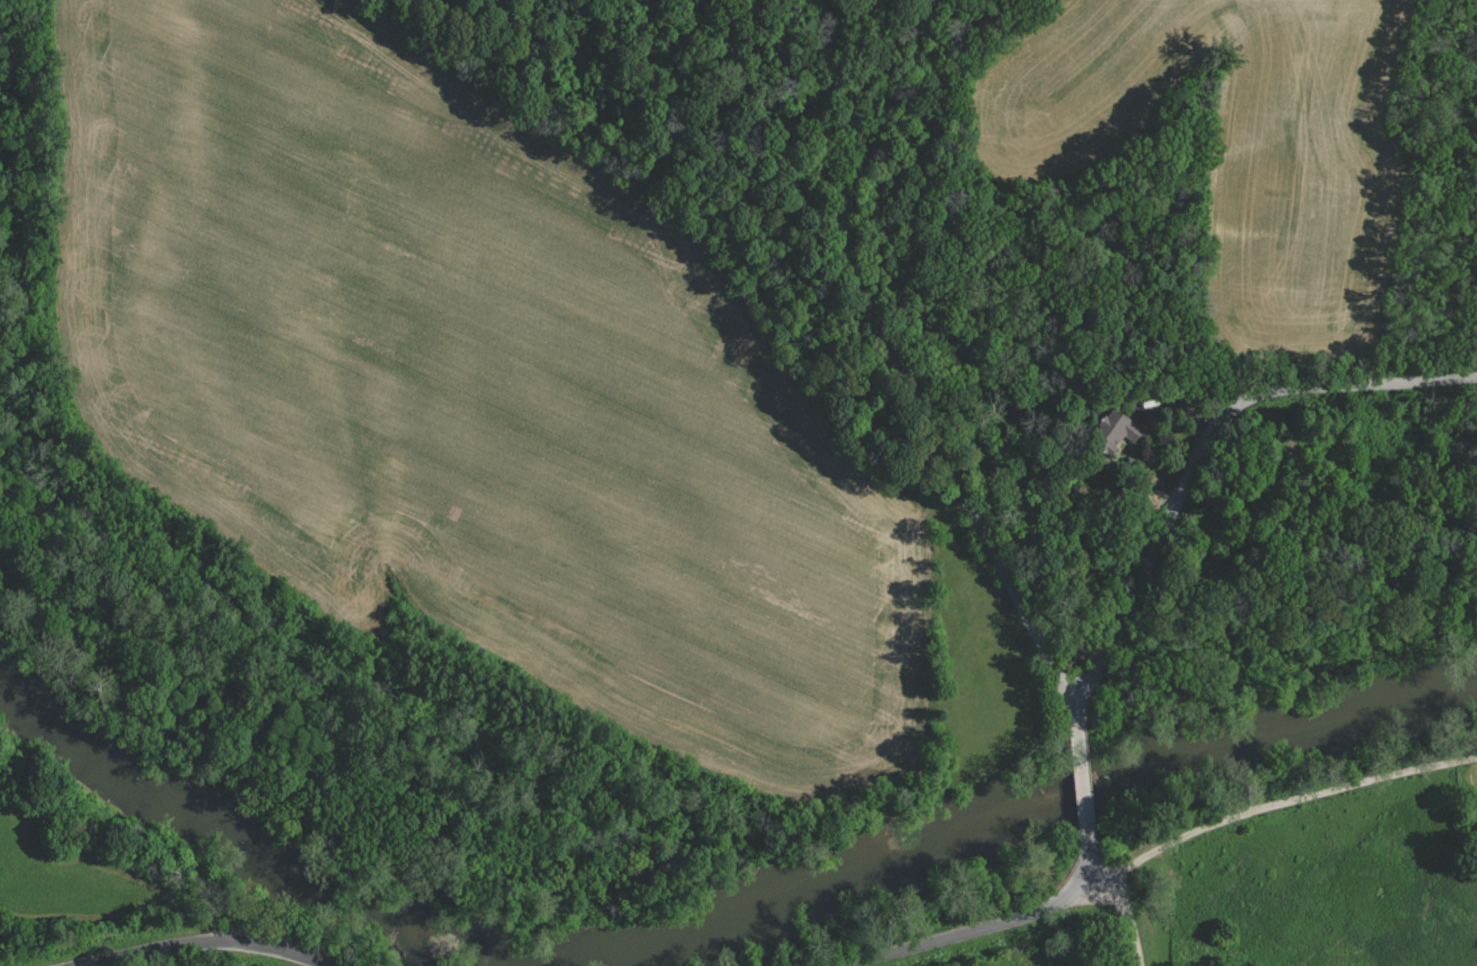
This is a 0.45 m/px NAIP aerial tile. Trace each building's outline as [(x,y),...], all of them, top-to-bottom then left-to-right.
[(1146,430),(1112,407),(1096,431),(1116,445),(1123,435),(1137,444),(1146,430)]
